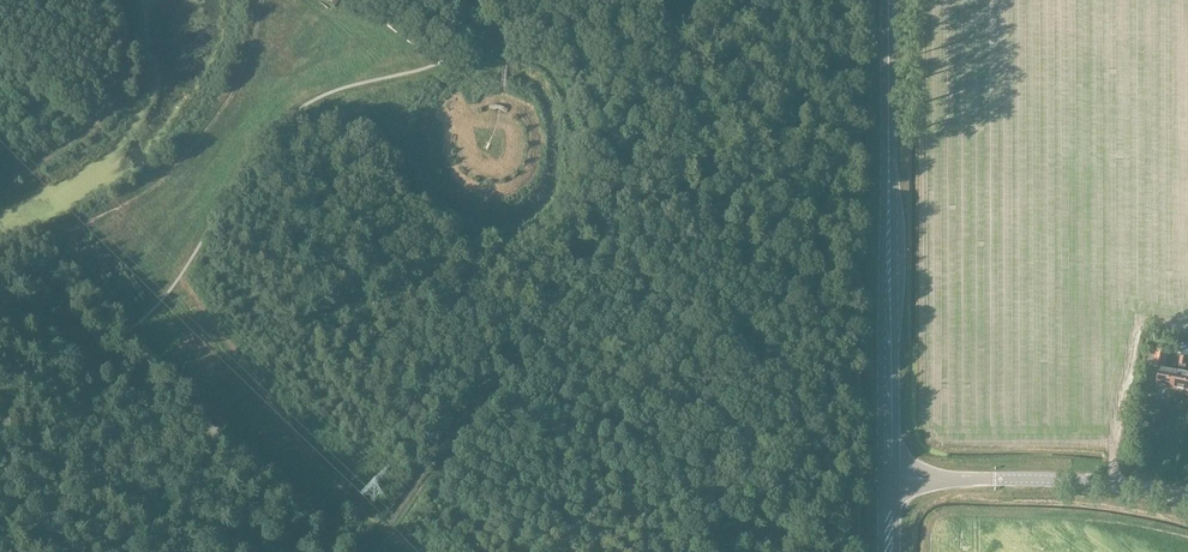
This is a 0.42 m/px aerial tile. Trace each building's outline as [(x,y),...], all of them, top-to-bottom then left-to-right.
[(1165,369),(1168,354),(1169,351),(1156,349),(1153,366),(1165,369)] [(1187,358),(1180,356),(1179,365),(1178,372),(1174,390),(1187,393),(1187,374),(1185,374),(1187,358)] [(1174,390),(1178,372),(1161,368),(1157,387),(1174,390)]
